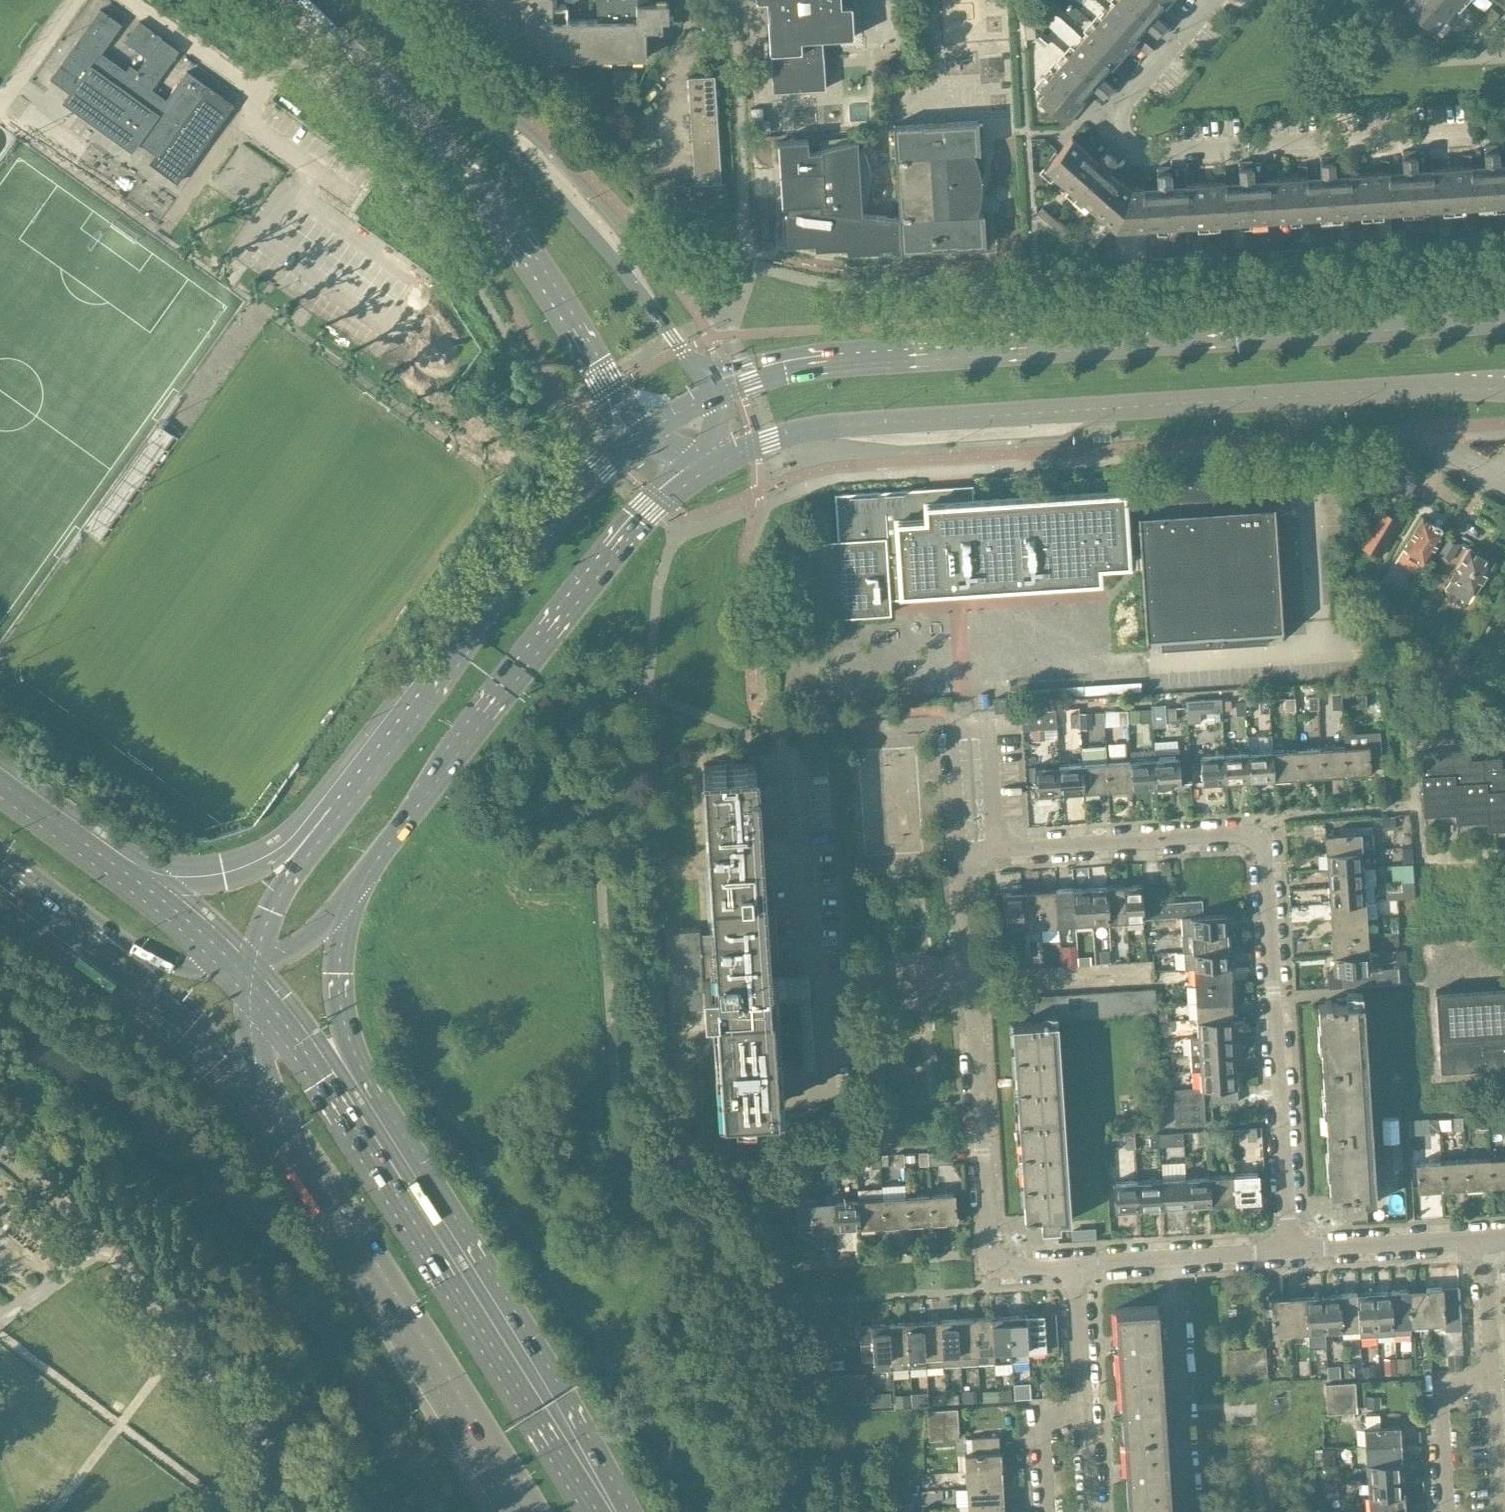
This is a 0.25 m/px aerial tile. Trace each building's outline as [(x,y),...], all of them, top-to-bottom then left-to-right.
[(653,0),(597,0),(597,19),(567,19),(567,5),(552,5),(552,0),(460,0),(462,8),(471,10),(474,19),(482,21),(503,42),(504,48),(505,48),(505,46),(519,45),(519,58),(646,57),(646,29),(669,28),(668,2),(653,2),(653,0)] [(852,5),(841,6),(840,0),(767,0),(773,91),(825,87),(822,38),(854,36),(852,5)] [(990,78),(1015,76),(1010,0),(985,0),(990,78)] [(1094,23),(1124,49),(1132,40),(1148,54),(1153,48),(1137,34),(1133,31),(1142,20),(1160,36),(1169,26),(1151,10),(1160,0),(1114,0),(1094,23)] [(1402,0),(1398,0),(1391,8),(1425,38),(1434,28),(1402,0)] [(1458,0),(1402,0),(1434,28),(1458,0)] [(1492,7),(1483,16),(1491,23),(1499,14),(1492,7)] [(137,140),(156,154),(150,162),(177,182),(233,104),(187,71),(166,100),(150,89),(178,50),(161,38),(137,71),(128,65),(125,70),(99,52),(120,22),(99,8),(98,9),(99,10),(52,78),(50,76),(49,77),(69,91),(62,101),(64,103),(66,100),(98,122),(132,145),(129,148),(131,149),(137,140)] [(1023,13),(1024,25),(1034,25),(1033,12),(1023,13)] [(1475,26),(1483,33),(1491,23),(1483,16),(1475,26)] [(147,57),(161,37),(139,21),(125,41),(147,57)] [(1094,23),(1080,38),(1039,85),(1048,92),(1039,102),(1065,125),(1087,99),(1080,92),(1089,81),(1107,97),(1115,87),(1097,72),(1107,61),(1126,78),(1131,72),(1116,59),(1124,49),(1094,23)] [(1034,25),(1024,25),(1025,38),(1035,38),(1034,25)] [(721,182),(714,76),(688,77),(695,184),(674,185),(676,210),(727,206),(726,182),(721,182)] [(774,116),(758,117),(759,133),(775,132),(774,116)] [(986,244),(984,212),(976,212),(976,203),(972,152),(980,151),(978,119),(893,124),(895,157),(896,157),(900,217),(898,217),(862,213),(861,206),(867,206),(867,205),(866,205),(868,199),(869,194),(870,188),(870,182),(870,176),(869,170),(868,165),(867,159),(865,153),(862,147),(863,147),(863,146),(858,146),(857,140),(858,140),(858,139),(820,148),(821,149),(821,150),(808,151),(808,139),(777,141),(779,172),(781,206),(785,205),(786,213),(782,213),(784,245),(815,243),(815,248),(847,246),(847,252),(879,250),(879,246),(900,245),(900,250),(986,244)] [(1094,163),(1084,154),(1094,142),(1089,137),(1081,145),(1071,136),(1045,166),(1107,221),(1110,218),(1117,221),(1129,187),(1118,177),(1115,181),(1104,172),(1120,154),(1110,145),(1094,163)] [(1498,163),(1497,144),(1484,145),(1486,169),(1472,170),(1470,154),(1463,154),(1463,165),(1451,166),(1453,206),(1504,203),(1504,168),(1499,168),(1498,163)] [(1416,174),(1415,150),(1402,151),(1404,174),(1389,175),(1388,159),(1381,159),(1381,171),(1368,171),(1371,211),(1453,206),(1451,166),(1438,167),(1437,156),(1429,156),(1430,173),(1416,174)] [(1333,155),(1320,156),(1321,180),(1307,181),(1306,164),(1298,165),(1299,176),(1286,177),(1290,217),(1371,211),(1368,171),(1356,172),(1355,161),(1347,162),(1348,178),(1334,179),(1333,155)] [(1290,217),(1286,177),(1274,177),(1274,166),(1266,167),(1267,183),(1253,184),(1251,160),(1238,161),(1240,185),(1226,186),(1225,170),(1217,170),(1218,181),(1205,182),(1208,222),(1290,217)] [(1169,166),(1156,167),(1158,190),(1144,191),(1144,186),(1129,187),(1117,221),(1125,223),(1125,227),(1208,222),(1205,182),(1192,183),(1192,172),(1184,172),(1184,183),(1185,189),(1171,189),(1169,166)] [(226,202),(245,216),(270,183),(251,168),(226,202)] [(1034,184),(1042,183),(1041,170),(1033,171),(1034,184)] [(122,198),(125,194),(119,189),(116,193),(122,198)] [(1036,212),(1049,224),(1055,218),(1041,206),(1036,212)] [(1068,230),(1055,218),(1049,224),(1063,235),(1068,230)] [(1496,236),(1496,243),(1504,243),(1504,235),(1496,236)] [(1496,236),(1479,237),(1479,244),(1496,243),(1496,236)] [(1471,237),(1455,238),(1456,246),(1471,245),(1471,237)] [(1455,238),(1440,239),(1441,247),(1456,246),(1455,238)] [(1432,240),(1415,241),(1415,249),(1432,247),(1432,240)] [(1415,241),(1397,242),(1397,250),(1415,249),(1415,241)] [(1388,242),(1373,244),(1373,251),(1389,250),(1388,242)] [(1373,244),(1358,244),(1359,252),(1373,251),(1373,244)] [(1350,245),(1332,246),(1333,254),(1350,253),(1350,245)] [(1332,246),(1315,247),(1315,255),(1333,254),(1332,246)] [(1307,248),(1291,249),(1291,257),(1307,256),(1307,248)] [(1291,249),(1276,250),(1277,258),(1291,257),(1291,249)] [(1086,256),(1101,269),(1104,261),(1092,250),(1086,256)] [(1268,250),(1251,251),(1251,259),(1269,258),(1268,250)] [(1251,251),(1233,253),(1234,260),(1251,259),(1251,251)] [(1225,253),(1210,254),(1210,262),(1225,261),(1225,253)] [(1210,254),(1195,255),(1195,263),(1210,262),(1210,254)] [(1186,256),(1168,257),(1169,265),(1187,263),(1186,256)] [(1152,266),(1169,265),(1168,257),(1151,258),(1152,266)] [(1120,260),(1104,261),(1101,269),(1120,268),(1120,260)] [(158,424),(83,527),(99,539),(174,435),(158,424)] [(1128,560),(1127,552),(1140,551),(1141,569),(1147,650),(1148,650),(1148,643),(1160,642),(1161,650),(1269,642),(1268,635),(1281,634),(1282,642),(1283,642),(1282,622),(1273,490),(1272,490),(1272,497),(1244,499),(1242,467),(1210,470),(1210,472),(1197,473),(1197,470),(1120,475),(1121,490),(952,501),(929,503),(928,488),(835,494),(838,539),(808,541),(812,598),(813,618),(891,613),(890,598),(904,597),(903,590),(964,586),(971,585),(980,585),(1099,577),(1098,562),(1128,560)] [(1372,516),(1357,541),(1380,554),(1402,517),(1380,503),(1378,506),(1372,516)] [(1403,547),(1424,560),(1444,529),(1441,528),(1441,525),(1435,521),(1432,522),(1422,516),(1403,547)] [(1448,561),(1458,543),(1447,536),(1436,554),(1448,561)] [(1479,553),(1468,546),(1449,577),(1473,591),(1491,560),(1489,559),(1489,554),(1483,550),(1479,553)] [(1365,694),(1357,695),(1358,708),(1365,708),(1365,694)] [(1340,696),(1332,697),(1333,710),(1341,709),(1340,696)] [(993,698),(994,712),(1012,711),(1012,704),(1011,697),(993,698)] [(1199,722),(1198,712),(1221,711),(1220,698),(1185,700),(1187,723),(1199,722)] [(1316,698),(1308,698),(1309,711),(1317,711),(1316,698)] [(1221,700),(1222,710),(1232,709),(1231,699),(1221,700)] [(1292,699),(1284,700),(1285,713),(1293,712),(1292,699)] [(1269,701),(1259,701),(1260,714),(1270,714),(1269,701)] [(1244,702),(1236,703),(1236,716),(1245,715),(1244,702)] [(1175,707),(1165,707),(1166,720),(1176,720),(1175,707)] [(1056,727),(1055,708),(1021,710),(1022,730),(1031,729),(1031,740),(1049,739),(1048,728),(1056,727)] [(1150,708),(1142,709),(1143,722),(1151,721),(1150,708)] [(1126,710),(1117,710),(1118,723),(1127,723),(1126,710)] [(1102,711),(1093,712),(1094,725),(1103,724),(1102,711)] [(1078,713),(1069,713),(1070,726),(1079,726),(1078,713)] [(1343,734),(1344,746),(1345,774),(1371,772),(1370,766),(1381,765),(1378,731),(1343,734)] [(826,767),(825,745),(805,746),(807,768),(826,767)] [(1153,747),(1153,758),(1155,786),(1181,785),(1178,746),(1153,747)] [(1344,746),(1320,747),(1321,775),(1345,774),(1344,746)] [(1320,747),(1296,749),(1297,777),(1321,775),(1320,747)] [(1296,749),(1272,750),(1274,778),(1297,777),(1296,749)] [(1272,750),(1248,752),(1249,780),(1274,778),(1272,750)] [(1423,815),(1454,813),(1455,823),(1486,821),(1487,831),(1504,830),(1504,767),(1501,768),(1500,758),(1469,760),(1468,750),(1419,753),(1423,815)] [(1248,752),(1224,753),(1226,781),(1249,780),(1248,752)] [(1202,783),(1226,781),(1224,753),(1200,755),(1202,783)] [(1153,758),(1129,760),(1131,788),(1155,786),(1153,758)] [(785,975),(769,976),(755,760),(703,763),(714,940),(701,941),(700,927),(664,929),(668,1003),(705,1001),(704,990),(716,990),(723,1107),(779,1103),(774,1016),(779,1016),(778,1000),(787,999),(785,975)] [(1129,760),(1105,762),(1107,789),(1131,788),(1129,760)] [(1105,762),(1081,763),(1083,791),(1107,789),(1105,762)] [(1081,763),(1058,765),(1060,792),(1083,791),(1081,763)] [(1036,794),(1060,792),(1058,765),(1034,766),(1036,794)] [(1361,832),(1325,834),(1326,852),(1374,849),(1372,831),(1361,832)] [(1401,862),(1393,863),(1393,880),(1414,880),(1413,846),(1401,846),(1401,862)] [(1374,849),(1326,852),(1327,869),(1363,867),(1374,866),(1375,866),(1374,849)] [(1363,867),(1327,869),(1328,886),(1364,883),(1373,883),(1375,883),(1374,866),(1363,867)] [(1142,883),(1124,884),(1127,920),(1144,919),(1143,904),(1142,883)] [(1364,883),(1328,886),(1329,903),(1365,900),(1374,900),(1373,883),(1364,883)] [(1124,884),(1107,885),(1110,921),(1127,920),(1124,884)] [(1026,927),(1024,891),(1023,885),(1011,885),(1011,891),(1004,892),(1006,928),(1026,927)] [(1107,885),(1092,886),(1094,922),(1110,921),(1107,885)] [(1092,886),(1077,887),(1079,923),(1094,922),(1092,886)] [(1077,887),(1057,889),(1060,924),(1079,923),(1077,887)] [(1057,889),(1041,890),(1044,925),(1060,924),(1057,889)] [(1041,890),(1024,891),(1026,927),(1044,925),(1041,890)] [(1202,900),(1193,901),(1194,916),(1203,915),(1202,900)] [(1365,900),(1329,903),(1330,920),(1366,918),(1365,900)] [(1186,901),(1178,902),(1179,916),(1187,916),(1186,901)] [(1193,901),(1186,901),(1187,916),(1190,916),(1194,916),(1193,901)] [(1164,902),(1157,903),(1157,918),(1165,917),(1164,902)] [(1171,902),(1164,902),(1165,917),(1172,917),(1171,902)] [(1151,932),(1149,903),(1143,904),(1144,919),(1145,919),(1146,932),(1151,932)] [(1157,918),(1157,903),(1149,903),(1151,932),(1156,931),(1155,918),(1157,918)] [(1226,913),(1203,915),(1194,916),(1190,916),(1191,935),(1227,932),(1226,913)] [(1366,918),(1330,920),(1331,937),(1367,935),(1366,918)] [(1228,950),(1227,932),(1191,935),(1192,952),(1228,950)] [(1367,935),(1331,937),(1333,954),(1369,952),(1367,935)] [(1229,967),(1228,950),(1192,952),(1183,953),(1184,969),(1193,969),(1229,967)] [(1369,952),(1333,954),(1334,972),(1339,972),(1338,971),(1347,971),(1354,970),(1362,970),(1369,969),(1370,969),(1376,969),(1378,969),(1377,952),(1369,952)] [(1024,956),(1013,957),(1013,967),(1025,966),(1024,956)] [(1230,983),(1229,967),(1193,969),(1194,986),(1230,983)] [(1398,967),(1391,968),(1392,983),(1399,983),(1398,967)] [(1378,969),(1376,969),(1377,984),(1384,984),(1383,968),(1378,969)] [(1391,968),(1383,968),(1384,984),(1392,983),(1391,968)] [(1369,969),(1362,970),(1363,985),(1370,984),(1369,969)] [(1354,970),(1347,971),(1348,986),(1355,986),(1354,970)] [(1362,970),(1354,970),(1355,986),(1363,985),(1362,970)] [(1347,971),(1338,971),(1339,972),(1340,986),(1348,986),(1347,971)] [(1231,1000),(1230,983),(1194,986),(1195,1003),(1231,1000)] [(1504,1068),(1504,988),(1436,992),(1435,990),(1434,990),(1439,1072),(1504,1068)] [(1141,989),(1129,990),(1130,1014),(1143,1014),(1141,989)] [(1154,989),(1141,989),(1143,1014),(1156,1013),(1154,989)] [(1129,990),(1117,991),(1119,1015),(1130,1014),(1129,990)] [(1033,996),(1034,1020),(1047,1019),(1045,995),(1033,996)] [(1057,995),(1045,995),(1047,1019),(1052,1019),(1058,1019),(1057,995)] [(1231,1000),(1195,1003),(1197,1020),(1232,1018),(1231,1000)] [(1357,1001),(1338,1003),(1331,1003),(1330,1000),(1324,1000),(1324,1004),(1318,1004),(1330,1196),(1344,1195),(1345,1208),(1365,1207),(1364,1193),(1369,1193),(1357,1001)] [(1234,1035),(1232,1018),(1197,1020),(1198,1037),(1234,1035)] [(1012,1022),(1012,1024),(1025,1215),(1041,1214),(1041,1226),(1060,1224),(1059,1213),(1065,1213),(1052,1019),(1047,1019),(1034,1020),(1012,1022)] [(1235,1052),(1234,1035),(1198,1037),(1189,1037),(1190,1054),(1235,1052)] [(1236,1068),(1235,1052),(1190,1054),(1191,1071),(1200,1071),(1236,1068)] [(1238,1101),(1237,1085),(1236,1068),(1200,1071),(1201,1087),(1202,1088),(1209,1087),(1210,1103),(1238,1101)] [(1201,1087),(1187,1088),(1187,1097),(1203,1096),(1202,1088),(1201,1087)] [(1173,1089),(1173,1098),(1187,1097),(1187,1088),(1173,1089)] [(1203,1096),(1187,1097),(1188,1104),(1203,1103),(1203,1096)] [(1187,1097),(1173,1098),(1174,1105),(1188,1104),(1187,1097)] [(1203,1103),(1188,1104),(1188,1112),(1204,1111),(1203,1103)] [(1188,1104),(1174,1105),(1174,1112),(1188,1112),(1188,1104)] [(1204,1111),(1188,1112),(1189,1119),(1204,1118),(1204,1111)] [(1188,1112),(1174,1112),(1175,1120),(1189,1119),(1188,1112)] [(1485,1116),(1476,1116),(1476,1129),(1486,1129),(1485,1116)] [(1461,1117),(1451,1118),(1452,1131),(1462,1130),(1461,1117)] [(1437,1119),(1427,1119),(1427,1132),(1438,1132),(1437,1119)] [(1246,1128),(1247,1140),(1256,1140),(1255,1127),(1246,1128)] [(1135,1148),(1134,1135),(1134,1129),(1111,1131),(1111,1139),(1125,1138),(1126,1148),(1135,1148)] [(1231,1142),(1231,1129),(1221,1129),(1222,1142),(1231,1142)] [(1208,1143),(1207,1130),(1198,1131),(1198,1143),(1208,1143)] [(1183,1144),(1182,1132),(1173,1132),(1174,1145),(1183,1144)] [(1159,1146),(1158,1133),(1149,1134),(1150,1147),(1159,1146)] [(949,1150),(928,1151),(929,1164),(947,1163),(949,1161),(949,1150)] [(919,1165),(929,1164),(928,1151),(918,1152),(919,1165)] [(823,1171),(833,1171),(831,1153),(822,1153),(823,1171)] [(904,1166),(903,1153),(894,1154),(895,1166),(904,1166)] [(871,1168),(881,1167),(880,1154),(870,1155),(871,1168)] [(855,1156),(846,1157),(847,1170),(856,1169),(855,1156)] [(1488,1157),(1489,1185),(1504,1184),(1504,1156),(1488,1157)] [(1488,1157),(1464,1159),(1465,1187),(1489,1185),(1488,1157)] [(1464,1159),(1440,1160),(1441,1188),(1465,1187),(1464,1159)] [(1418,1190),(1441,1188),(1440,1160),(1416,1162),(1418,1190)] [(1258,1172),(1233,1174),(1235,1202),(1260,1200),(1258,1172)] [(1233,1174),(1209,1175),(1211,1203),(1235,1202),(1233,1174)] [(1209,1175),(1185,1177),(1187,1205),(1211,1203),(1209,1175)] [(1185,1177),(1161,1178),(1163,1206),(1187,1205),(1185,1177)] [(1161,1178),(1137,1180),(1139,1208),(1163,1206),(1161,1178)] [(1115,1210),(1139,1208),(1137,1180),(1113,1182),(1115,1210)] [(955,1192),(930,1194),(932,1222),(957,1220),(955,1192)] [(930,1194),(907,1195),(909,1223),(932,1222),(930,1194)] [(907,1195),(883,1197),(885,1225),(909,1223),(907,1195)] [(811,1197),(796,1198),(798,1229),(811,1228),(811,1230),(813,1229),(836,1228),(835,1200),(811,1202),(811,1197)] [(883,1197),(859,1198),(861,1226),(885,1225),(883,1197)] [(859,1198),(835,1200),(836,1228),(861,1226),(859,1198)] [(1443,1286),(1424,1287),(1426,1323),(1444,1322),(1444,1330),(1461,1329),(1458,1286),(1443,1287),(1443,1286)] [(1426,1323),(1424,1287),(1407,1288),(1409,1324),(1426,1323)] [(1410,1333),(1409,1324),(1407,1288),(1390,1290),(1393,1334),(1410,1333)] [(1393,1334),(1390,1290),(1373,1291),(1375,1335),(1393,1334)] [(1375,1335),(1373,1291),(1355,1292),(1357,1328),(1358,1336),(1375,1335)] [(1355,1292),(1339,1293),(1341,1329),(1357,1328),(1355,1292)] [(1339,1293),(1322,1294),(1324,1330),(1341,1329),(1339,1293)] [(1322,1294),(1306,1295),(1308,1331),(1309,1345),(1325,1344),(1324,1330),(1322,1294)] [(1306,1295),(1287,1296),(1290,1332),(1308,1331),(1306,1295)] [(1273,1333),(1290,1332),(1287,1296),(1270,1297),(1273,1333)] [(1117,1346),(1119,1372),(1161,1370),(1157,1305),(1115,1308),(1117,1335),(1115,1336),(1115,1346),(1117,1346)] [(1055,1311),(1027,1313),(1029,1349),(1058,1347),(1055,1311)] [(1027,1313),(1010,1315),(1013,1361),(1030,1360),(1029,1349),(1027,1313)] [(1010,1315),(992,1316),(995,1362),(1013,1361),(1010,1315)] [(992,1316),(974,1317),(978,1363),(995,1362),(992,1316)] [(974,1317),(957,1318),(960,1364),(978,1363),(974,1317)] [(957,1318),(940,1319),(943,1365),(960,1364),(957,1318)] [(940,1319),(923,1320),(926,1367),(943,1365),(940,1319)] [(923,1320),(906,1321),(909,1368),(926,1367),(923,1320)] [(906,1321),(888,1323),(891,1369),(909,1368),(906,1321)] [(888,1323),(871,1324),(874,1359),(874,1370),(891,1369),(888,1323)] [(871,1324),(859,1324),(861,1360),(874,1359),(871,1324)] [(1265,1346),(1258,1347),(1258,1361),(1266,1361),(1265,1346)] [(1258,1347),(1250,1347),(1251,1362),(1258,1361),(1258,1347)] [(1228,1349),(1229,1363),(1236,1363),(1236,1348),(1228,1349)] [(1243,1348),(1236,1348),(1236,1363),(1244,1362),(1243,1348)] [(1258,1361),(1251,1362),(1252,1377),(1259,1376),(1258,1361)] [(1266,1361),(1258,1361),(1259,1376),(1267,1376),(1266,1361)] [(1244,1362),(1236,1363),(1237,1378),(1245,1377),(1244,1362)] [(1236,1363),(1229,1363),(1230,1378),(1237,1378),(1236,1363)] [(1161,1370),(1119,1372),(1121,1399),(1119,1399),(1119,1410),(1122,1410),(1123,1437),(1166,1435),(1161,1370)] [(1311,1379),(1323,1378),(1323,1370),(1311,1371),(1311,1379)] [(859,1373),(851,1373),(852,1388),(860,1387),(859,1373)] [(829,1375),(830,1389),(837,1389),(836,1374),(829,1375)] [(844,1374),(836,1374),(837,1389),(845,1388),(844,1374)] [(1355,1382),(1340,1383),(1340,1390),(1355,1390),(1355,1382)] [(1325,1384),(1326,1391),(1340,1390),(1340,1383),(1325,1384)] [(860,1387),(852,1388),(853,1403),(861,1403),(860,1387)] [(867,1387),(860,1387),(861,1403),(868,1402),(867,1387)] [(845,1388),(837,1389),(838,1404),(846,1404),(845,1388)] [(837,1389),(830,1389),(831,1405),(838,1404),(837,1389)] [(1011,1389),(996,1390),(997,1400),(1011,1399),(1011,1389)] [(997,1400),(996,1390),(982,1391),(983,1401),(997,1400)] [(1340,1390),(1326,1391),(1326,1399),(1341,1398),(1340,1390)] [(1355,1390),(1340,1390),(1341,1398),(1356,1397),(1355,1390)] [(958,1394),(945,1395),(945,1404),(958,1403),(958,1394)] [(945,1404),(945,1395),(932,1395),(933,1404),(945,1404)] [(1365,1396),(1366,1409),(1380,1408),(1379,1396),(1365,1396)] [(1356,1397),(1341,1398),(1341,1405),(1356,1405),(1356,1397)] [(1341,1398),(1326,1399),(1327,1406),(1341,1405),(1341,1398)] [(1341,1405),(1327,1406),(1327,1414),(1342,1413),(1341,1405)] [(1356,1405),(1341,1405),(1342,1413),(1356,1412),(1356,1405)] [(957,1408),(942,1409),(943,1417),(957,1416),(957,1408)] [(927,1410),(928,1417),(943,1417),(942,1409),(927,1410)] [(1365,1415),(1365,1427),(1363,1427),(1365,1445),(1400,1443),(1399,1424),(1379,1426),(1379,1414),(1365,1415)] [(957,1416),(943,1417),(943,1424),(958,1423),(957,1416)] [(943,1417),(928,1417),(928,1425),(943,1424),(943,1417)] [(958,1423),(943,1424),(944,1432),(958,1431),(958,1423)] [(943,1424),(928,1425),(929,1433),(944,1432),(943,1424)] [(1166,1435),(1123,1437),(1125,1464),(1123,1464),(1124,1475),(1126,1475),(1128,1501),(1170,1499),(1166,1435)] [(964,1453),(965,1470),(1001,1468),(1000,1451),(999,1451),(998,1436),(972,1437),(973,1452),(964,1453)] [(1400,1443),(1365,1445),(1366,1461),(1401,1459),(1400,1443)] [(1401,1459),(1366,1461),(1367,1477),(1402,1474),(1401,1459)] [(1001,1468),(965,1470),(966,1488),(1002,1485),(1001,1468)] [(1402,1474),(1367,1477),(1368,1495),(1404,1493),(1402,1474)] [(1002,1485),(966,1488),(967,1504),(1003,1502),(1002,1485)] [(1368,1495),(1369,1511),(1401,1511),(1405,1511),(1404,1493),(1368,1495)] [(1128,1501),(1128,1511),(1171,1511),(1170,1499),(1128,1501)] [(967,1504),(968,1511),(1004,1511),(1003,1502),(967,1504)]
